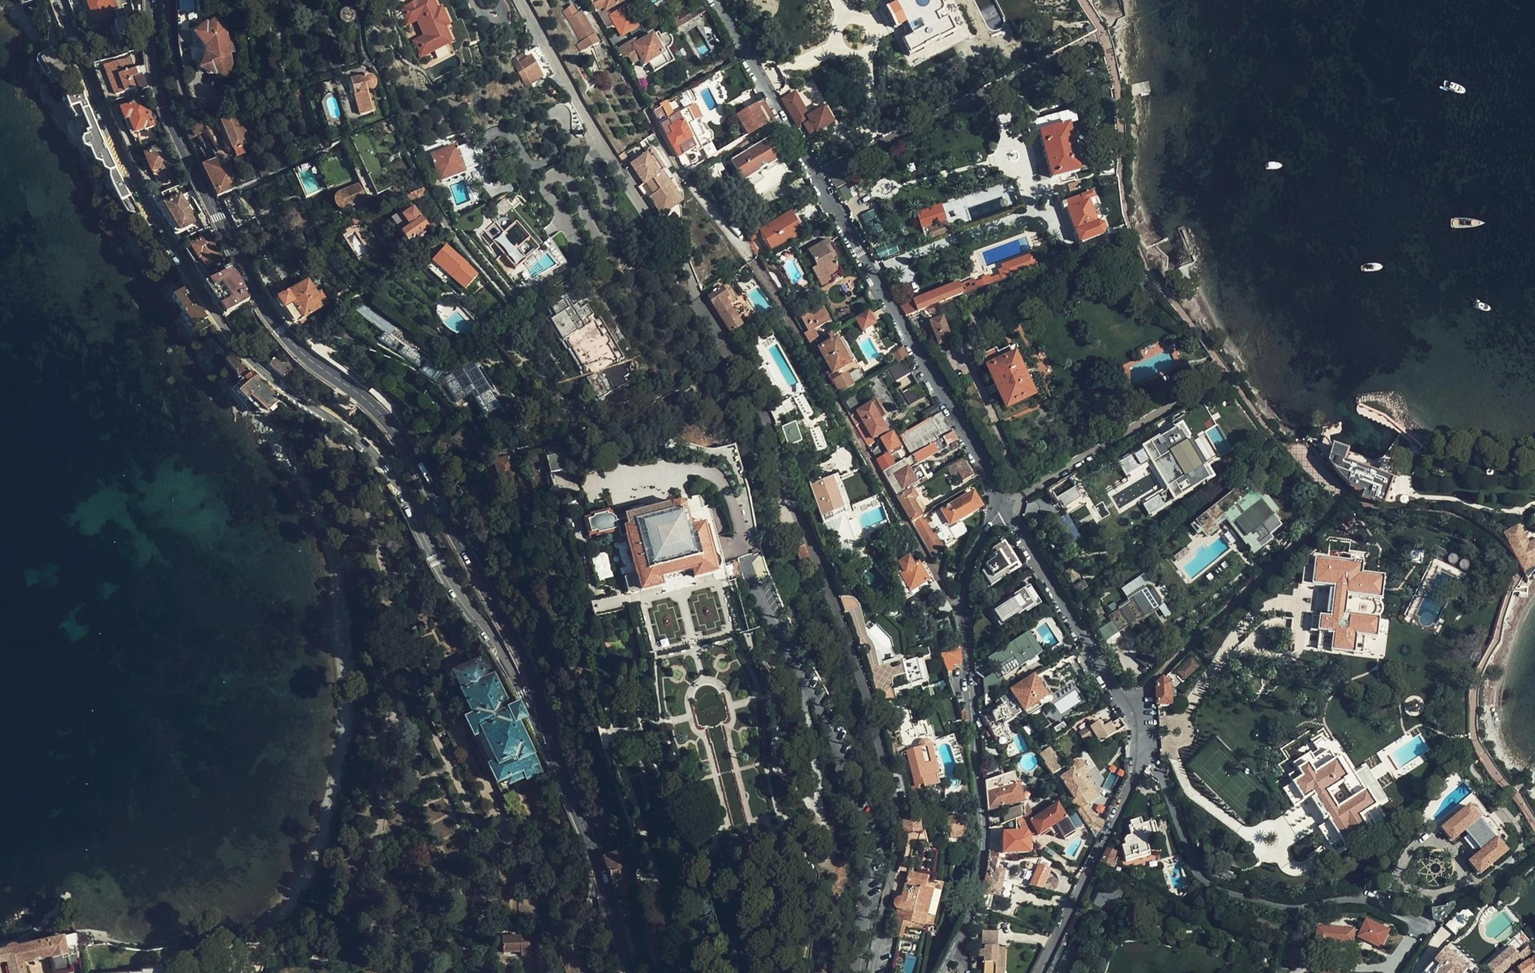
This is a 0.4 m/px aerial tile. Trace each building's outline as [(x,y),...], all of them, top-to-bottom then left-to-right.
[(86,26),(94,23),(92,18),(91,18),(84,0),(76,0),(86,26)] [(91,18),(92,18),(94,23),(106,18),(104,14),(114,11),(118,22),(124,19),(122,7),(128,4),(126,0),(84,0),(91,18)] [(432,0),(417,0),(399,8),(402,14),(400,15),(401,19),(404,18),(406,24),(416,19),(423,35),(413,40),(419,56),(432,51),(437,62),(453,56),(449,44),(450,44),(444,28),(448,27),(441,9),(437,10),(432,0)] [(596,11),(604,6),(606,10),(623,1),(623,0),(591,0),(596,11)] [(709,9),(704,0),(703,0),(691,7),(692,10),(689,11),(694,18),(709,9)] [(892,3),(887,5),(896,24),(901,21),(902,23),(904,29),(904,33),(904,36),(901,37),(909,52),(956,28),(948,14),(939,19),(936,12),(942,9),(943,7),(943,5),(942,3),(945,1),(945,0),(890,0),(892,3)] [(627,3),(609,13),(622,37),(640,26),(627,3)] [(569,19),(578,14),(574,7),(565,12),(569,19)] [(677,28),(694,18),(689,11),(692,10),(691,7),(672,19),(677,28)] [(354,21),(355,17),(355,14),(353,11),(350,10),(347,9),(344,9),(341,11),(339,14),(338,17),(339,21),(340,23),(343,25),(346,26),(350,25),(353,23),(354,21)] [(599,43),(600,42),(582,12),(578,14),(569,19),(582,42),(579,43),(584,49),(599,43)] [(138,15),(124,19),(128,30),(138,26),(139,26),(138,15)] [(139,37),(138,26),(128,30),(124,19),(118,22),(111,16),(120,43),(139,37)] [(206,30),(205,27),(196,34),(192,29),(190,31),(193,51),(201,49),(202,56),(194,57),(197,73),(202,75),(203,72),(215,76),(216,74),(226,78),(230,67),(229,60),(233,60),(230,43),(226,43),(225,36),(218,28),(206,30)] [(636,45),(633,40),(617,50),(623,60),(627,57),(636,52),(641,60),(645,67),(648,65),(653,73),(675,60),(660,32),(636,45)] [(666,33),(661,34),(668,48),(672,43),(672,40),(670,37),(666,33)] [(602,48),(599,43),(584,49),(588,57),(602,48)] [(62,45),(55,48),(59,60),(65,57),(67,57),(62,45)] [(555,74),(539,45),(529,50),(532,54),(525,57),(524,54),(512,59),(527,88),(533,86),(532,83),(544,77),(546,80),(555,74)] [(51,55),(39,62),(43,71),(45,71),(47,76),(44,78),(47,86),(61,81),(63,87),(74,83),(65,57),(59,60),(55,48),(50,51),(51,55)] [(636,52),(627,57),(632,65),(641,60),(636,52)] [(92,68),(91,68),(97,83),(106,80),(113,99),(136,90),(137,94),(147,90),(139,69),(135,70),(131,59),(104,68),(102,64),(92,68)] [(720,79),(717,72),(708,77),(712,83),(720,79)] [(355,97),(367,93),(371,92),(374,89),(376,84),(375,80),(371,76),(366,75),(350,79),(355,97)] [(532,83),(533,86),(535,87),(546,80),(544,77),(532,83)] [(368,96),(367,93),(355,97),(357,104),(351,105),(341,79),(334,81),(345,116),(358,112),(359,118),(375,113),(373,104),(370,104),(369,101),(371,101),(370,96),(368,96)] [(106,80),(97,83),(104,102),(113,99),(106,80)] [(653,111),(679,156),(696,147),(691,139),(693,138),(686,127),(691,124),(702,119),(695,104),(694,105),(686,90),(673,98),(668,101),(664,104),(660,106),(661,107),(653,111)] [(110,182),(120,205),(129,199),(123,189),(115,172),(113,172),(92,123),(81,95),(72,99),(71,95),(63,98),(68,112),(70,111),(76,121),(82,118),(91,139),(84,141),(81,146),(83,151),(90,154),(96,166),(102,169),(104,174),(111,176),(110,182)] [(782,100),(798,128),(811,121),(817,132),(833,122),(824,108),(810,116),(800,99),(793,102),(790,96),(782,100)] [(647,101),(652,110),(659,106),(656,102),(656,101),(651,98),(647,101)] [(749,134),(773,120),(762,101),(738,115),(743,124),(745,128),(749,134)] [(119,114),(130,138),(143,132),(143,134),(153,129),(149,118),(148,119),(141,102),(135,105),(135,106),(119,114)] [(240,111),(234,114),(235,116),(237,121),(240,120),(244,130),(247,129),(240,111)] [(237,121),(235,116),(221,122),(233,150),(236,158),(244,155),(241,148),(250,144),(244,130),(240,120),(237,121)] [(233,150),(221,122),(216,124),(228,152),(233,150)] [(204,124),(184,132),(189,142),(208,133),(204,124)] [(697,151),(703,148),(691,124),(686,127),(693,138),(691,139),(696,147),(697,151)] [(1069,124),(1042,131),(1053,176),(1081,169),(1069,124)] [(386,190),(360,134),(341,143),(360,183),(362,186),(345,194),(351,207),(386,190)] [(136,139),(123,145),(127,153),(140,147),(136,139)] [(782,158),(771,139),(731,161),(742,180),(748,177),(760,170),(768,166),(774,162),(782,158)] [(749,139),(740,145),(744,151),(753,145),(749,139)] [(455,149),(446,152),(444,145),(431,149),(430,147),(423,150),(438,192),(445,189),(443,184),(466,176),(465,173),(479,168),(471,145),(463,148),(460,140),(453,143),(455,149)] [(153,154),(144,158),(151,174),(159,170),(161,172),(171,168),(163,148),(153,152),(153,154)] [(664,170),(652,151),(631,164),(632,166),(626,170),(638,187),(649,180),(656,193),(652,195),(663,212),(680,201),(662,172),(664,170)] [(141,152),(129,157),(134,168),(146,163),(141,152)] [(212,185),(210,187),(217,201),(221,198),(235,191),(218,157),(203,165),(212,185)] [(851,171),(844,175),(851,187),(874,176),(868,163),(864,165),(863,161),(849,168),(851,171)] [(777,167),(774,162),(768,166),(770,171),(777,167)] [(765,179),(760,170),(748,177),(753,186),(765,179)] [(1070,193),(1081,189),(1079,181),(1068,184),(1070,193)] [(362,186),(360,183),(338,194),(335,196),(333,201),(334,205),(336,209),(339,210),(342,211),(344,210),(351,207),(345,194),(362,186)] [(235,191),(221,198),(240,234),(258,225),(239,189),(235,191)] [(407,205),(427,196),(424,189),(404,198),(407,205)] [(854,193),(845,197),(848,203),(857,199),(854,193)] [(168,203),(163,194),(151,201),(157,211),(159,210),(163,207),(179,234),(196,223),(180,197),(168,203)] [(1093,194),(1062,204),(1064,209),(1069,207),(1081,242),(1103,235),(1106,229),(1105,225),(1099,222),(1091,199),(1095,198),(1093,194)] [(133,216),(135,208),(129,199),(120,205),(126,214),(133,216)] [(402,210),(397,201),(391,204),(396,213),(402,210)] [(163,207),(159,210),(174,236),(179,234),(163,207)] [(416,237),(418,239),(429,231),(410,207),(391,221),(401,234),(400,235),(407,244),(413,239),(416,237)] [(195,218),(201,231),(209,227),(200,209),(200,214),(197,217),(195,218)] [(899,222),(905,239),(942,226),(936,209),(899,222)] [(871,228),(880,224),(874,210),(864,215),(871,228)] [(762,229),(775,251),(793,240),(803,234),(790,212),(762,229)] [(363,222),(361,218),(351,222),(353,227),(354,226),(363,222)] [(486,234),(516,270),(538,253),(517,228),(516,229),(507,218),(497,227),(496,226),(486,234)] [(356,231),(354,226),(353,227),(343,231),(346,236),(356,231)] [(808,237),(806,233),(803,234),(793,240),(795,244),(808,237)] [(218,252),(207,236),(198,241),(197,240),(192,243),(193,245),(190,247),(199,260),(201,260),(206,269),(199,274),(204,281),(216,272),(213,267),(222,262),(216,253),(218,252)] [(1041,237),(1032,240),(1037,254),(1046,250),(1041,237)] [(424,248),(418,239),(415,242),(415,243),(414,244),(416,248),(418,247),(421,250),(424,248)] [(828,241),(824,243),(829,251),(833,249),(828,241)] [(829,251),(824,243),(809,251),(818,266),(812,269),(822,286),(833,279),(831,275),(840,270),(833,258),(837,256),(833,249),(829,251)] [(432,263),(450,279),(464,291),(477,277),(466,267),(467,265),(445,246),(441,252),(439,251),(432,258),(434,259),(431,262),(432,263)] [(959,282),(900,304),(905,316),(958,296),(1038,265),(1034,253),(1000,265),(1001,268),(996,270),(998,274),(990,277),(989,274),(980,278),(981,280),(961,288),(959,282)] [(1042,264),(1056,258),(1054,253),(1040,259),(1042,264)] [(427,268),(445,285),(450,279),(432,263),(427,268)] [(254,270),(259,279),(268,274),(263,265),(254,270)] [(249,305),(230,274),(205,289),(220,312),(229,306),(234,314),(249,305)] [(278,303),(293,326),(297,323),(298,325),(299,324),(301,327),(307,323),(305,320),(328,305),(322,295),(317,297),(308,283),(278,303)] [(1169,283),(1169,293),(1177,302),(1178,283),(1169,283)] [(725,300),(728,304),(735,301),(726,286),(721,288),(728,298),(725,300)] [(742,326),(728,304),(725,300),(728,298),(721,288),(709,296),(725,322),(723,323),(730,333),(742,326)] [(186,290),(172,299),(197,337),(211,328),(186,290)] [(339,294),(345,303),(351,299),(346,290),(339,294)] [(804,333),(811,345),(822,338),(816,329),(831,321),(822,305),(814,309),(808,299),(811,297),(809,293),(799,298),(806,312),(803,314),(805,318),(802,319),(809,331),(804,333)] [(974,293),(963,298),(966,305),(977,301),(974,293)] [(332,298),(338,307),(345,303),(339,294),(332,298)] [(871,306),(866,296),(853,303),(858,313),(871,306)] [(958,296),(905,316),(908,318),(921,313),(931,321),(938,344),(951,340),(941,312),(961,305),(958,296)] [(283,319),(290,329),(293,326),(278,303),(275,299),(272,301),(283,319)] [(616,369),(613,365),(613,364),(609,366),(586,328),(591,326),(590,325),(588,321),(582,311),(578,305),(572,308),(567,300),(550,310),(555,319),(550,322),(562,343),(564,342),(569,350),(571,349),(583,371),(582,371),(587,379),(585,380),(598,402),(604,399),(609,407),(625,397),(620,388),(626,385),(623,380),(616,369)] [(1174,307),(1169,301),(1165,303),(1170,310),(1174,307)] [(229,306),(220,312),(224,320),(234,314),(229,306)] [(582,311),(588,321),(592,318),(587,308),(582,311)] [(876,324),(868,311),(856,318),(863,331),(876,324)] [(613,364),(613,365),(617,363),(593,323),(590,325),(591,326),(586,328),(609,366),(613,364)] [(452,374),(457,371),(453,366),(435,352),(432,356),(419,347),(421,345),(398,328),(393,335),(387,331),(382,337),(397,348),(402,342),(406,345),(401,351),(419,365),(424,358),(428,361),(423,367),(441,381),(448,372),(452,374)] [(478,337),(484,332),(480,328),(474,333),(478,337)] [(811,345),(827,373),(831,371),(833,374),(849,365),(848,363),(836,341),(831,332),(822,338),(811,345)] [(836,341),(848,363),(854,360),(842,338),(836,341)] [(1010,348),(1032,394),(1040,391),(1018,344),(1010,348)] [(1146,346),(1137,350),(1140,356),(1149,352),(1146,346)] [(900,362),(909,357),(904,348),(895,353),(900,362)] [(1008,407),(1032,394),(1010,348),(998,353),(996,349),(984,355),(1008,407)] [(282,353),(269,367),(283,381),(296,366),(282,353)] [(241,384),(242,383),(250,375),(240,365),(233,357),(226,362),(237,375),(236,378),(241,384)] [(503,403),(476,359),(457,371),(452,374),(447,377),(461,399),(476,390),(489,412),(503,403)] [(905,361),(891,369),(897,381),(911,373),(905,361)] [(622,366),(616,369),(623,380),(628,377),(622,366)] [(767,389),(774,384),(764,367),(756,372),(767,389)] [(847,372),(833,380),(840,393),(854,385),(847,372)] [(250,375),(242,383),(241,384),(238,387),(242,391),(237,397),(245,405),(249,401),(266,417),(279,404),(250,375)] [(918,385),(904,392),(910,404),(925,397),(918,385)] [(796,427),(806,420),(793,400),(776,410),(783,421),(781,422),(794,462),(817,455),(810,434),(799,438),(796,427)] [(856,410),(850,413),(868,446),(874,443),(872,439),(886,432),(881,424),(883,423),(884,420),(882,417),(884,417),(875,401),(857,411),(856,410)] [(940,412),(937,406),(924,413),(928,419),(940,412)] [(952,433),(941,413),(901,436),(912,456),(918,453),(952,433)] [(1210,480),(1179,429),(1119,465),(1126,477),(1154,461),(1171,490),(1144,506),(1150,516),(1210,480)] [(881,439),(884,444),(891,456),(898,452),(904,448),(895,432),(881,439)] [(957,441),(952,433),(918,453),(923,462),(925,460),(948,448),(947,446),(957,441)] [(568,453),(565,440),(547,446),(548,449),(550,459),(546,460),(550,474),(569,469),(565,454),(568,453)] [(1329,465),(1334,449),(1319,443),(1315,446),(1329,465)] [(527,453),(530,464),(546,460),(550,459),(548,449),(527,453)] [(1396,471),(1334,449),(1329,465),(1351,488),(1357,490),(1365,493),(1363,499),(1384,507),(1396,471)] [(895,465),(903,460),(898,452),(891,456),(890,457),(895,465)] [(918,453),(912,456),(925,478),(917,482),(919,486),(935,477),(925,460),(923,462),(918,453)] [(876,460),(884,473),(895,466),(895,465),(890,457),(888,454),(876,460)] [(884,473),(898,498),(911,491),(919,486),(917,482),(925,478),(912,456),(895,466),(884,473)] [(514,477),(510,458),(494,463),(499,481),(514,477)] [(977,477),(966,458),(946,470),(950,476),(953,475),(955,479),(959,476),(962,482),(971,477),(972,480),(977,477)] [(810,482),(825,522),(850,513),(836,477),(822,482),(821,479),(810,482)] [(1066,482),(1040,497),(1048,509),(1056,504),(1054,500),(1062,495),(1065,499),(1073,494),(1066,482)] [(1209,535),(1230,518),(1234,524),(1237,521),(1249,536),(1246,538),(1254,549),(1261,544),(1263,547),(1274,538),(1272,535),(1284,525),(1275,514),(1279,511),(1267,497),(1259,503),(1243,484),(1192,526),(1198,533),(1204,528),(1209,535)] [(898,498),(912,523),(920,518),(920,517),(914,507),(917,502),(911,491),(898,498)] [(929,519),(945,548),(956,542),(948,529),(982,510),(973,494),(929,519)] [(918,505),(917,502),(914,507),(920,517),(924,515),(923,512),(924,512),(920,504),(918,505)] [(713,517),(702,520),(703,526),(690,529),(689,523),(685,509),(677,504),(650,511),(626,517),(625,514),(614,516),(610,514),(609,512),(589,517),(590,519),(583,521),(587,539),(595,537),(595,540),(615,535),(617,543),(627,541),(629,551),(627,555),(629,561),(633,563),(636,576),(634,576),(631,575),(627,577),(626,579),(623,580),(627,594),(630,594),(634,595),(637,594),(640,591),(640,593),(662,587),(660,579),(692,571),(695,579),(726,571),(724,562),(713,517)] [(920,518),(912,523),(932,556),(945,548),(929,519),(926,515),(920,518)] [(1068,515),(1057,521),(1070,543),(1081,537),(1068,515)] [(703,526),(702,520),(689,523),(690,529),(703,526)] [(1534,573),(1534,569),(1534,567),(1534,541),(1529,544),(1519,524),(1503,532),(1528,580),(1534,573)] [(809,555),(797,525),(782,531),(790,550),(794,548),(798,559),(809,555)] [(890,545),(898,605),(913,596),(910,591),(916,587),(914,584),(925,578),(923,575),(929,572),(922,560),(916,564),(917,565),(912,569),(906,560),(902,553),(899,553),(899,548),(896,548),(896,544),(890,545)] [(1003,551),(1000,546),(990,552),(992,555),(995,560),(991,563),(985,566),(987,569),(981,573),(991,588),(1009,576),(1006,572),(1018,565),(1007,548),(1003,551)] [(912,557),(906,560),(912,569),(917,565),(916,564),(912,557)] [(1306,567),(1304,586),(1335,589),(1331,620),(1314,618),(1312,633),(1320,633),(1318,650),(1356,654),(1358,638),(1366,638),(1378,640),(1380,620),(1346,616),(1348,597),(1374,600),(1377,578),(1351,575),(1339,574),(1340,564),(1317,561),(1316,568),(1306,567)] [(1352,565),(1340,564),(1339,574),(1351,575),(1352,565)] [(1020,569),(1018,565),(1006,572),(1009,576),(1020,569)] [(914,584),(916,587),(926,581),(925,578),(914,584)] [(1385,579),(1377,578),(1374,600),(1383,601),(1385,579)] [(919,593),(927,588),(930,587),(926,581),(916,587),(919,593)] [(944,616),(952,611),(935,583),(930,587),(927,588),(944,616)] [(910,591),(913,596),(919,593),(916,587),(910,591)] [(1132,604),(1111,619),(1122,635),(1164,606),(1151,588),(1131,602),(1132,604)] [(1001,605),(992,610),(996,616),(994,618),(1000,628),(1011,620),(1009,618),(1032,604),(1025,594),(1006,606),(1001,605)] [(915,618),(908,621),(911,629),(918,626),(915,618)] [(1028,634),(1025,636),(1038,657),(1042,654),(1028,634)] [(987,663),(993,672),(1014,659),(1020,668),(1038,657),(1025,636),(988,659),(989,661),(987,663)] [(1358,638),(1356,654),(1364,655),(1366,638),(1358,638)] [(927,647),(907,652),(909,659),(871,670),(877,692),(893,688),(895,691),(911,690),(910,686),(929,682),(923,660),(930,658),(927,647)] [(958,649),(941,652),(942,655),(939,656),(945,673),(956,670),(955,666),(962,665),(958,649)] [(1200,667),(1191,656),(1158,688),(1158,705),(1170,705),(1169,685),(1176,679),(1182,685),(1200,667)] [(993,672),(994,674),(998,672),(1003,679),(1020,668),(1014,659),(993,672)] [(487,681),(477,663),(454,675),(463,693),(465,692),(478,716),(466,722),(474,738),(481,734),(496,763),(489,767),(497,783),(505,779),(523,770),(526,777),(527,779),(540,772),(515,724),(524,720),(517,706),(508,710),(492,679),(487,681)] [(1071,666),(1059,673),(1066,686),(1072,682),(1075,687),(1082,683),(1071,666)] [(1017,675),(1007,682),(1010,687),(1021,680),(1017,675)] [(1045,689),(1036,676),(1000,699),(1005,706),(1013,718),(1020,713),(1012,701),(1015,699),(1026,715),(1026,716),(1029,715),(1029,716),(1042,709),(1041,708),(1042,707),(1039,702),(1046,697),(1042,691),(1045,689)] [(956,699),(957,699),(953,688),(939,693),(942,700),(956,699)] [(947,724),(962,719),(961,711),(956,699),(942,700),(938,700),(947,724)] [(984,719),(989,730),(990,731),(992,736),(998,749),(1011,743),(1003,727),(1014,720),(1013,718),(1005,706),(996,711),(996,712),(984,719)] [(1104,712),(1096,718),(1104,727),(1112,721),(1104,712)] [(1101,744),(1125,728),(1120,721),(1103,731),(1098,722),(1079,734),(1086,743),(1096,736),(1101,744)] [(1057,734),(1067,728),(1064,723),(1054,729),(1057,734)] [(903,757),(908,756),(915,787),(911,787),(914,797),(925,795),(923,788),(937,785),(934,776),(938,775),(931,745),(929,743),(927,742),(923,742),(921,743),(920,745),(919,749),(908,751),(907,745),(901,747),(903,757)] [(1057,773),(1059,771),(1045,750),(1038,756),(1051,776),(1057,773)] [(1330,753),(1323,757),(1328,766),(1336,761),(1330,753)] [(1323,757),(1316,762),(1312,755),(1294,766),(1299,773),(1290,778),(1296,787),(1287,793),(1296,807),(1314,796),(1330,822),(1320,828),(1332,846),(1330,848),(1335,856),(1370,832),(1361,818),(1368,813),(1377,808),(1355,775),(1348,780),(1336,761),(1329,766),(1323,757)] [(1343,756),(1336,761),(1349,780),(1356,775),(1343,756)] [(1056,783),(1096,844),(1106,823),(1097,818),(1089,805),(1098,799),(1090,787),(1092,786),(1089,780),(1086,781),(1083,775),(1088,772),(1082,761),(1078,762),(1076,760),(1059,771),(1057,773),(1061,780),(1056,783)] [(523,770),(505,779),(508,786),(526,777),(523,770)] [(987,781),(989,810),(1022,802),(1017,783),(1017,784),(1014,774),(987,781)] [(1030,817),(1033,815),(1029,803),(1004,811),(1007,823),(1013,821),(1021,818),(1023,822),(1030,817)] [(1032,820),(1030,817),(1023,822),(1019,824),(1026,835),(1027,837),(1036,831),(1039,837),(1049,831),(1053,838),(1059,835),(1064,842),(1074,836),(1056,806),(1032,820)] [(1495,838),(1483,823),(1479,817),(1475,813),(1470,807),(1468,809),(1458,817),(1443,830),(1453,842),(1466,831),(1483,852),(1470,862),(1480,875),(1507,853),(1503,847),(1501,844),(1499,841),(1495,838)] [(1458,817),(1468,809),(1467,808),(1457,816),(1458,817)] [(1491,816),(1486,821),(1478,811),(1475,813),(1479,817),(1483,823),(1495,838),(1499,841),(1501,844),(1503,847),(1505,845),(1497,835),(1503,830),(1491,816)] [(1361,818),(1370,832),(1377,828),(1368,814),(1361,818)] [(917,816),(910,816),(908,825),(916,826),(917,816)] [(962,818),(947,818),(948,833),(951,832),(951,838),(963,837),(962,818)] [(1142,827),(1141,821),(1131,823),(1132,828),(1128,829),(1131,838),(1127,838),(1124,843),(1126,847),(1123,848),(1127,861),(1149,855),(1146,841),(1159,837),(1155,823),(1142,827)] [(1028,854),(1029,838),(1027,837),(1026,835),(1004,835),(1003,853),(1028,854)] [(1101,861),(1111,866),(1116,853),(1107,849),(1101,861)] [(623,852),(604,858),(614,890),(629,885),(626,876),(630,874),(623,852)] [(1029,886),(1043,892),(1054,863),(1041,857),(1040,859),(1029,886)] [(1003,871),(1006,859),(998,860),(988,859),(987,868),(984,887),(983,893),(987,895),(985,902),(992,904),(994,896),(1000,898),(1004,882),(1007,883),(1010,873),(1003,871)] [(1029,886),(1040,859),(1020,860),(1016,884),(1029,886)] [(1101,861),(1098,868),(1108,872),(1111,866),(1101,861)] [(896,909),(890,937),(901,939),(904,928),(905,923),(907,923),(927,928),(936,891),(934,890),(936,881),(922,878),(903,873),(898,898),(895,899),(893,902),(892,904),(893,907),(895,909),(896,909)] [(1126,895),(1112,888),(1110,892),(1102,894),(1100,893),(1092,908),(1108,915),(1119,911),(1126,895)] [(1204,907),(1210,895),(1202,891),(1196,903),(1204,907)] [(1430,910),(1432,922),(1441,926),(1442,924),(1456,909),(1455,905),(1430,910)] [(1469,922),(1456,909),(1442,924),(1455,936),(1469,922)] [(1086,914),(1077,910),(1066,933),(1069,934),(1074,937),(1086,914)] [(769,927),(771,925),(772,923),(772,921),(771,918),(770,916),(768,914),(766,913),(763,913),(761,914),(759,916),(757,918),(756,920),(757,923),(758,925),(759,927),(762,928),(764,929),(767,928),(769,927)] [(1362,932),(1384,943),(1390,933),(1367,922),(1363,930),(1362,932)] [(1354,940),(1355,930),(1341,929),(1341,932),(1330,932),(1331,929),(1317,928),(1316,943),(1331,944),(1331,941),(1339,942),(1339,944),(1351,945),(1351,941),(1354,940)] [(1355,930),(1354,938),(1358,940),(1360,935),(1362,932),(1363,930),(1355,928),(1355,930)] [(1362,932),(1360,935),(1383,946),(1384,943),(1362,932)] [(995,967),(1003,967),(1004,948),(995,947),(988,947),(988,941),(996,941),(996,933),(981,933),(980,951),(977,951),(976,954),(978,957),(984,957),(983,972),(995,972),(995,967)] [(79,948),(92,947),(91,935),(76,937),(79,948)] [(520,938),(501,939),(503,955),(520,953),(521,957),(528,956),(527,945),(520,946),(520,938)] [(7,966),(8,972),(25,972),(24,966),(51,960),(54,972),(66,972),(71,972),(69,966),(79,964),(75,947),(66,949),(63,939),(0,954),(0,967),(7,966)] [(1062,940),(1048,969),(1053,971),(1067,942),(1065,941),(1062,940)] [(1072,943),(1058,969),(1060,971),(1058,972),(1070,972),(1081,949),(1072,943)] [(261,945),(245,946),(246,954),(261,953),(261,945)] [(1533,952),(1528,946),(1518,956),(1511,949),(1488,968),(1492,972),(1503,972),(1520,959),(1526,958),(1533,952)] [(536,952),(539,972),(547,972),(543,951),(536,952)] [(1427,972),(1468,972),(1445,952),(1435,963),(1431,960),(1427,965),(1431,968),(1427,972)] [(268,963),(262,963),(262,955),(248,956),(250,972),(265,972),(268,963)] [(1518,972),(1534,972),(1529,963),(1516,971),(1518,972)]
